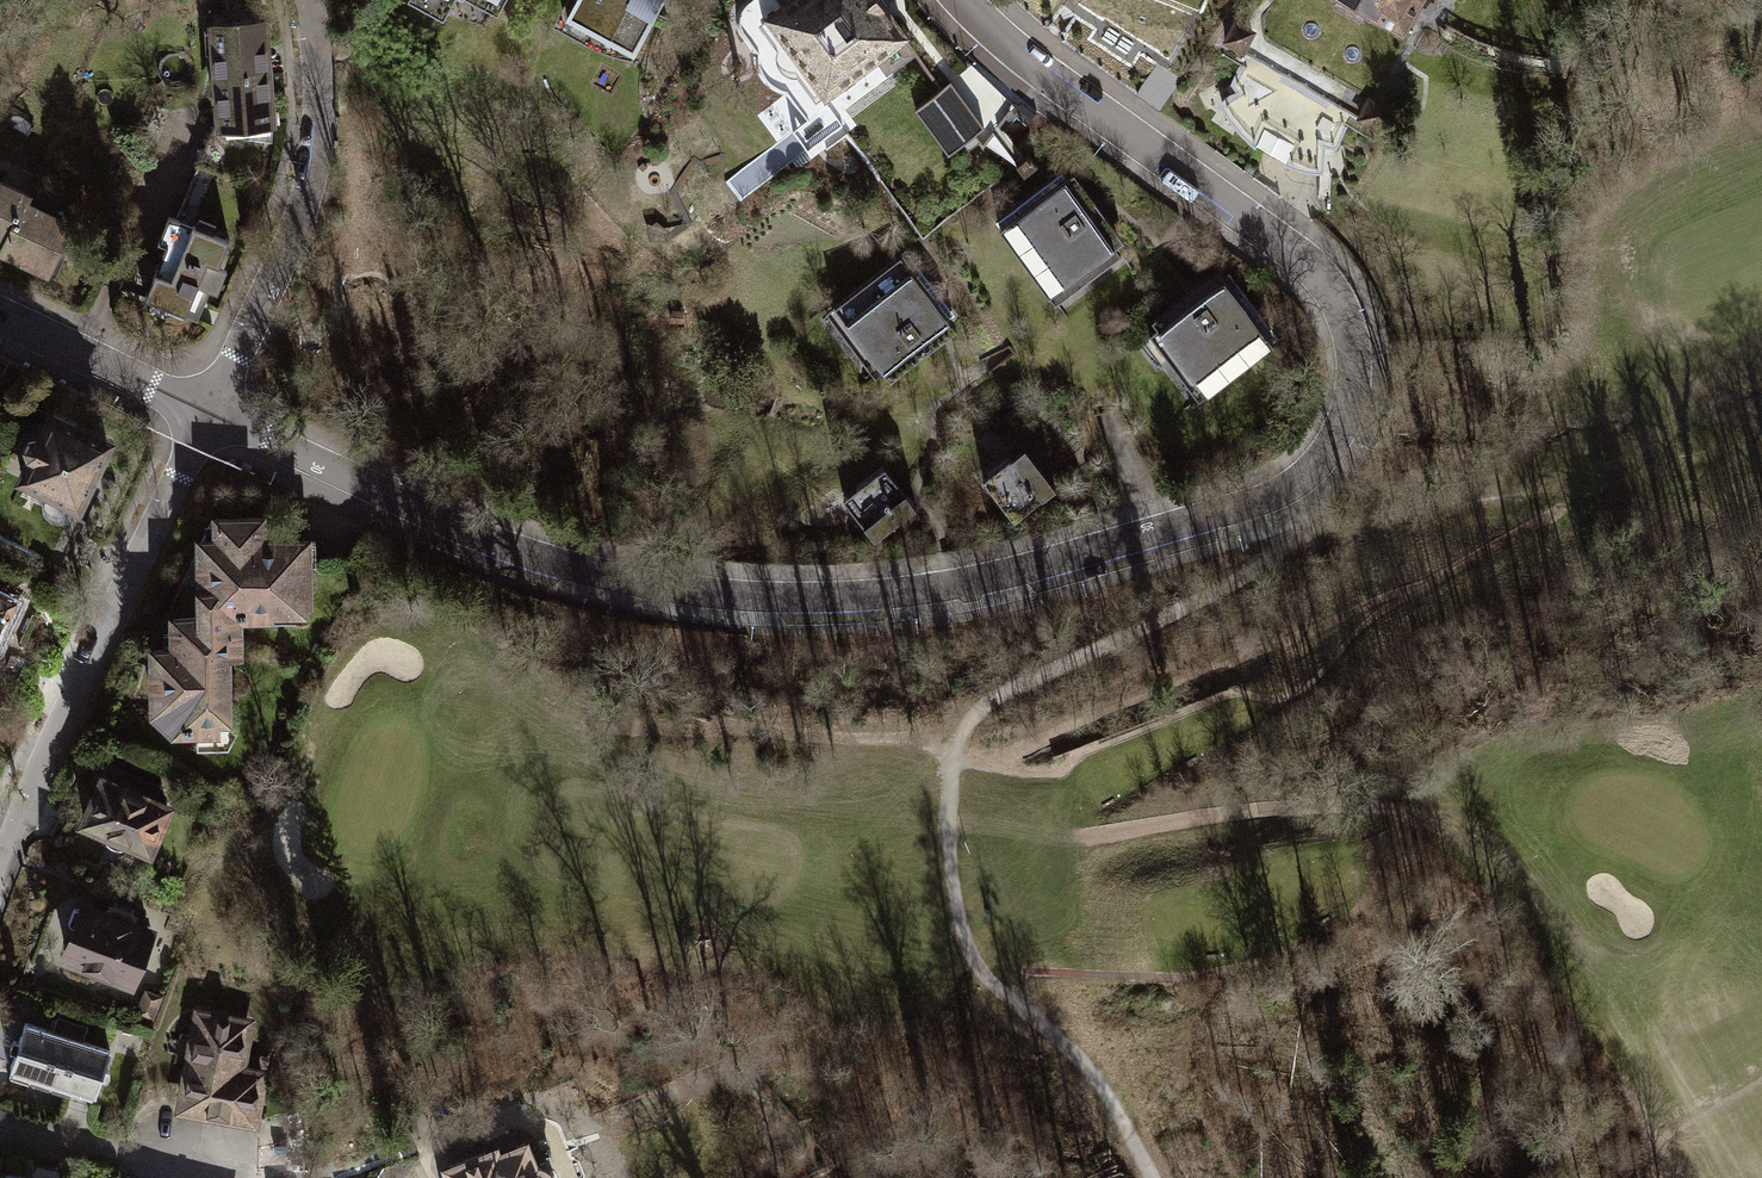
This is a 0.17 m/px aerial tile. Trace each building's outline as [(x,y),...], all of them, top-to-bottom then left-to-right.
[(563,19),(631,55),(661,0),(573,0),(563,19)] [(762,21),(781,47),(781,53),(781,59),(783,63),(788,67),(793,68),(798,69),(817,95),(885,45),(897,62),(911,51),(899,35),(902,33),(883,8),(890,3),(887,0),(787,0),(787,2),(762,21)] [(1401,27),(1416,0),(1355,0),(1401,27)] [(1241,50),(1251,31),(1231,21),(1221,40),(1241,50)] [(264,22),(213,24),(215,74),(267,72),(264,22)] [(1334,144),(1352,112),(1247,53),(1231,81),(1238,93),(1220,103),(1230,118),(1244,134),(1263,149),(1283,159),(1296,166),(1298,164),(1311,166),(1321,167),(1322,142),(1334,144)] [(1156,65),(1136,92),(1156,108),(1177,80),(1156,65)] [(267,72),(215,74),(218,127),(246,134),(247,125),(270,124),(267,72)] [(950,82),(916,108),(947,150),(981,124),(950,82)] [(1357,116),(1374,127),(1385,110),(1368,99),(1357,116)] [(1073,174),(999,229),(1054,303),(1120,254),(1114,245),(1122,239),(1073,174)] [(23,203),(26,197),(0,185),(0,240),(4,242),(23,203)] [(1,250),(52,273),(63,250),(58,248),(69,225),(23,203),(4,242),(1,250)] [(197,217),(194,225),(168,214),(157,242),(165,245),(143,296),(196,318),(208,288),(217,292),(227,268),(218,264),(228,240),(210,233),(214,224),(197,217)] [(898,253),(823,311),(873,376),(882,369),(889,378),(955,327),(898,253)] [(1272,343),(1216,268),(1151,317),(1158,327),(1149,333),(1198,398),(1272,343)] [(108,442),(52,415),(46,427),(36,422),(24,447),(28,456),(31,458),(21,478),(48,491),(43,501),(43,509),(46,515),(52,520),(59,521),(66,519),(73,516),(108,442)] [(1056,486),(1022,444),(982,476),(1016,518),(1056,486)] [(915,504),(884,464),(841,497),(872,537),(915,504)] [(203,590),(203,600),(224,600),(224,609),(237,609),(237,617),(267,616),(266,597),(307,597),(306,539),(294,540),(294,527),(275,517),(219,517),(210,521),(190,565),(190,578),(203,590)] [(12,604),(0,598),(0,628),(12,604)] [(224,600),(203,600),(203,615),(175,616),(175,649),(153,649),(153,708),(177,731),(214,731),(214,697),(225,697),(225,653),(237,653),(237,617),(237,609),(224,609),(224,600)] [(111,782),(102,778),(83,820),(102,828),(102,833),(105,840),(111,844),(118,846),(126,844),(130,841),(147,848),(166,806),(151,799),(156,787),(117,769),(111,782)] [(134,918),(86,899),(83,909),(74,905),(67,924),(74,927),(64,952),(129,978),(148,930),(131,923),(134,918)] [(172,1113),(258,1129),(269,1068),(249,1065),(258,1017),(192,1005),(172,1113)] [(109,1049),(25,1021),(20,1036),(13,1034),(10,1045),(16,1048),(7,1074),(28,1081),(31,1072),(95,1093),(101,1077),(105,1079),(109,1067),(104,1066),(109,1049)] [(558,1176),(549,1168),(540,1165),(530,1139),(501,1150),(499,1144),(440,1166),(444,1174),(441,1177),(558,1177),(558,1176)] [(57,1170),(36,1166),(32,1170),(31,1177),(57,1177),(57,1170)]
